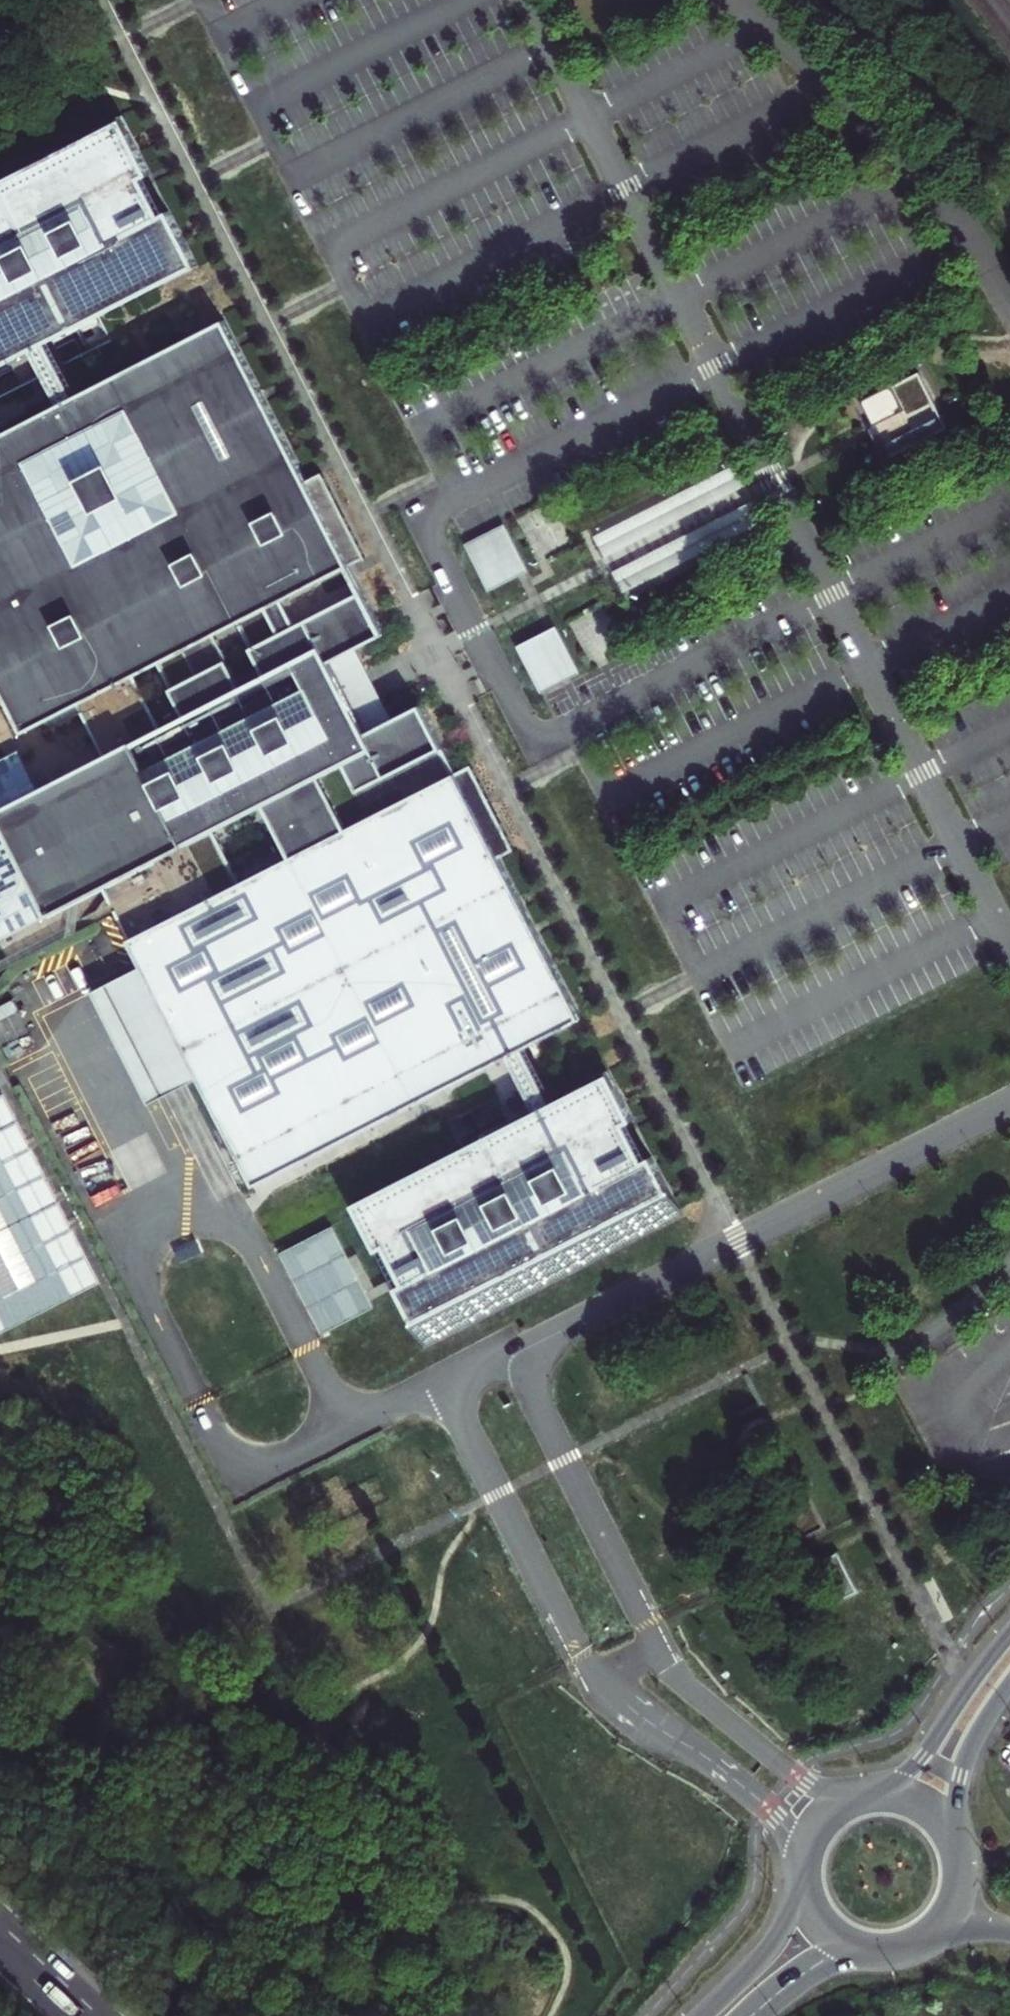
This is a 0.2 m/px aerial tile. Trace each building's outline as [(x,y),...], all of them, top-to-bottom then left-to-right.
[(41,797),(21,758),(0,769),(0,947),(106,893),(144,970),(92,995),(148,1107),(199,1082),(250,1183),(377,1120),(404,1175),(352,1201),(358,1214),(374,1245),(376,1244),(395,1280),(392,1281),(402,1300),(424,1344),(423,1345),(424,1348),(683,1215),(682,1213),(681,1213),(674,1199),(651,1156),(649,1157),(631,1122),(633,1120),(617,1088),(620,1087),(611,1069),(596,1077),(597,1079),(555,1100),(528,1045),(581,1019),(500,858),(515,850),(472,765),(457,773),(422,704),(393,719),(357,648),(386,633),(352,565),(367,557),(324,472),(309,480),(227,318),(82,392),(77,383),(55,338),(200,264),(172,209),(167,212),(149,176),(151,175),(130,135),(133,133),(124,116),(109,123),(111,126),(0,182),(0,366),(30,350),(52,395),(57,404),(0,434),(0,693),(21,734),(76,705),(106,763),(41,797)] [(868,435),(878,453),(905,438),(911,449),(948,429),(920,373),(852,406),(865,431),(866,431),(868,435)] [(878,453),(884,464),(911,449),(905,438),(878,453)] [(605,557),(746,486),(735,466),(595,536),(605,557)] [(765,522),(754,501),(613,572),(624,593),(765,522)] [(504,527),(468,544),(491,588),(526,571),(504,527)] [(556,631),(521,648),(543,691),(578,673),(556,631)] [(99,1279),(1,1091),(0,1091),(0,1329),(99,1279)] [(321,1335),(371,1312),(332,1229),(283,1252),(321,1335)] [(823,1558),(844,1599),(860,1591),(839,1550),(823,1558)]
